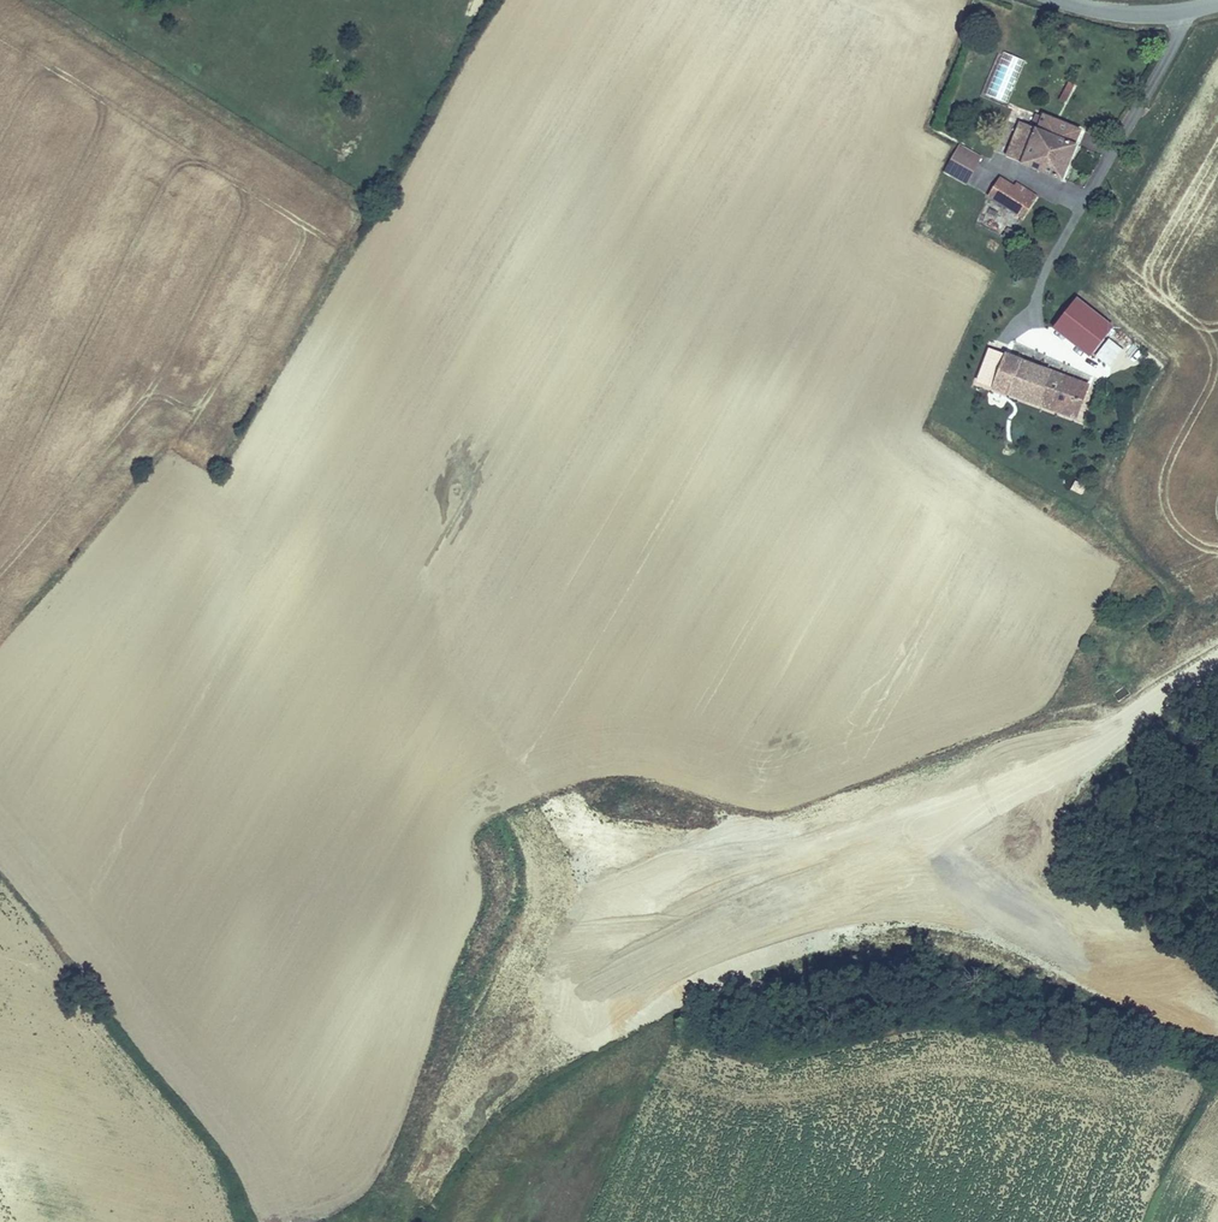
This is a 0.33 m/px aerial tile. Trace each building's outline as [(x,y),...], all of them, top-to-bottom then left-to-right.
[(986,96),(1009,104),(1024,59),(1001,51),(986,96)] [(1067,86),(1056,105),(1064,109),(1074,90),(1067,86)] [(1028,128),(1018,124),(1002,158),(1056,184),(1072,150),(1068,149),(1075,134),(1035,114),(1028,128)] [(954,148),(939,176),(961,188),(975,159),(954,148)] [(996,180),(984,195),(1019,223),(1026,213),(1024,210),(1033,199),(1014,183),(1009,188),(996,180)] [(1111,330),(1076,301),(1055,328),(1090,356),(1111,330)] [(1107,338),(1095,356),(1111,367),(1124,348),(1107,338)] [(1007,397),(1020,364),(991,353),(975,386),(1007,397)] [(1020,364),(1007,397),(1075,422),(1087,387),(1020,364)] [(1080,494),(1084,485),(1073,481),(1069,490),(1080,494)]
